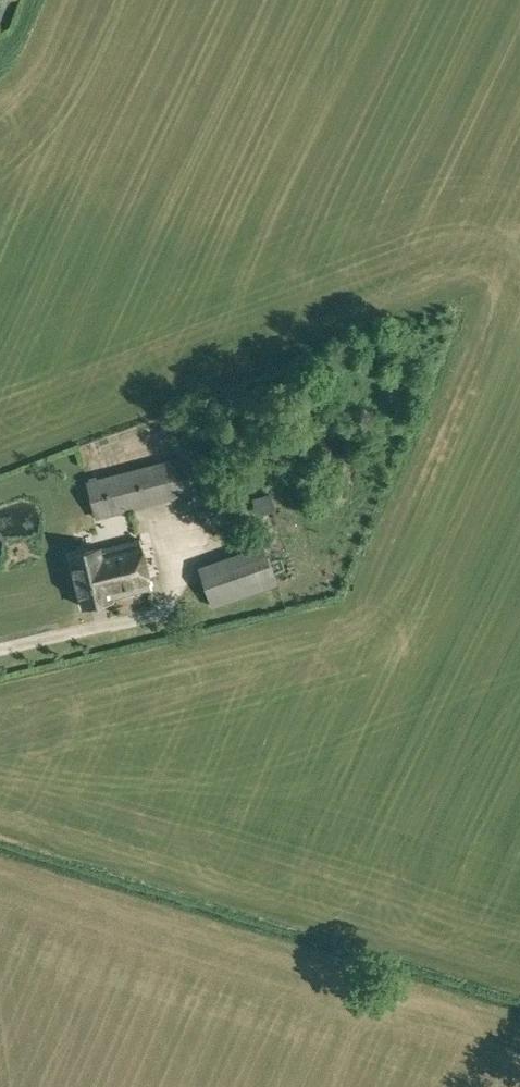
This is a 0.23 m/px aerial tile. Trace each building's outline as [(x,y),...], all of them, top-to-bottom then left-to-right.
[(96,516),(191,492),(182,457),(87,481),(96,516)] [(152,588),(139,539),(101,548),(71,555),(84,606),(113,599),(113,598),(152,588)] [(213,607),(279,584),(264,543),(198,566),(213,607)]
